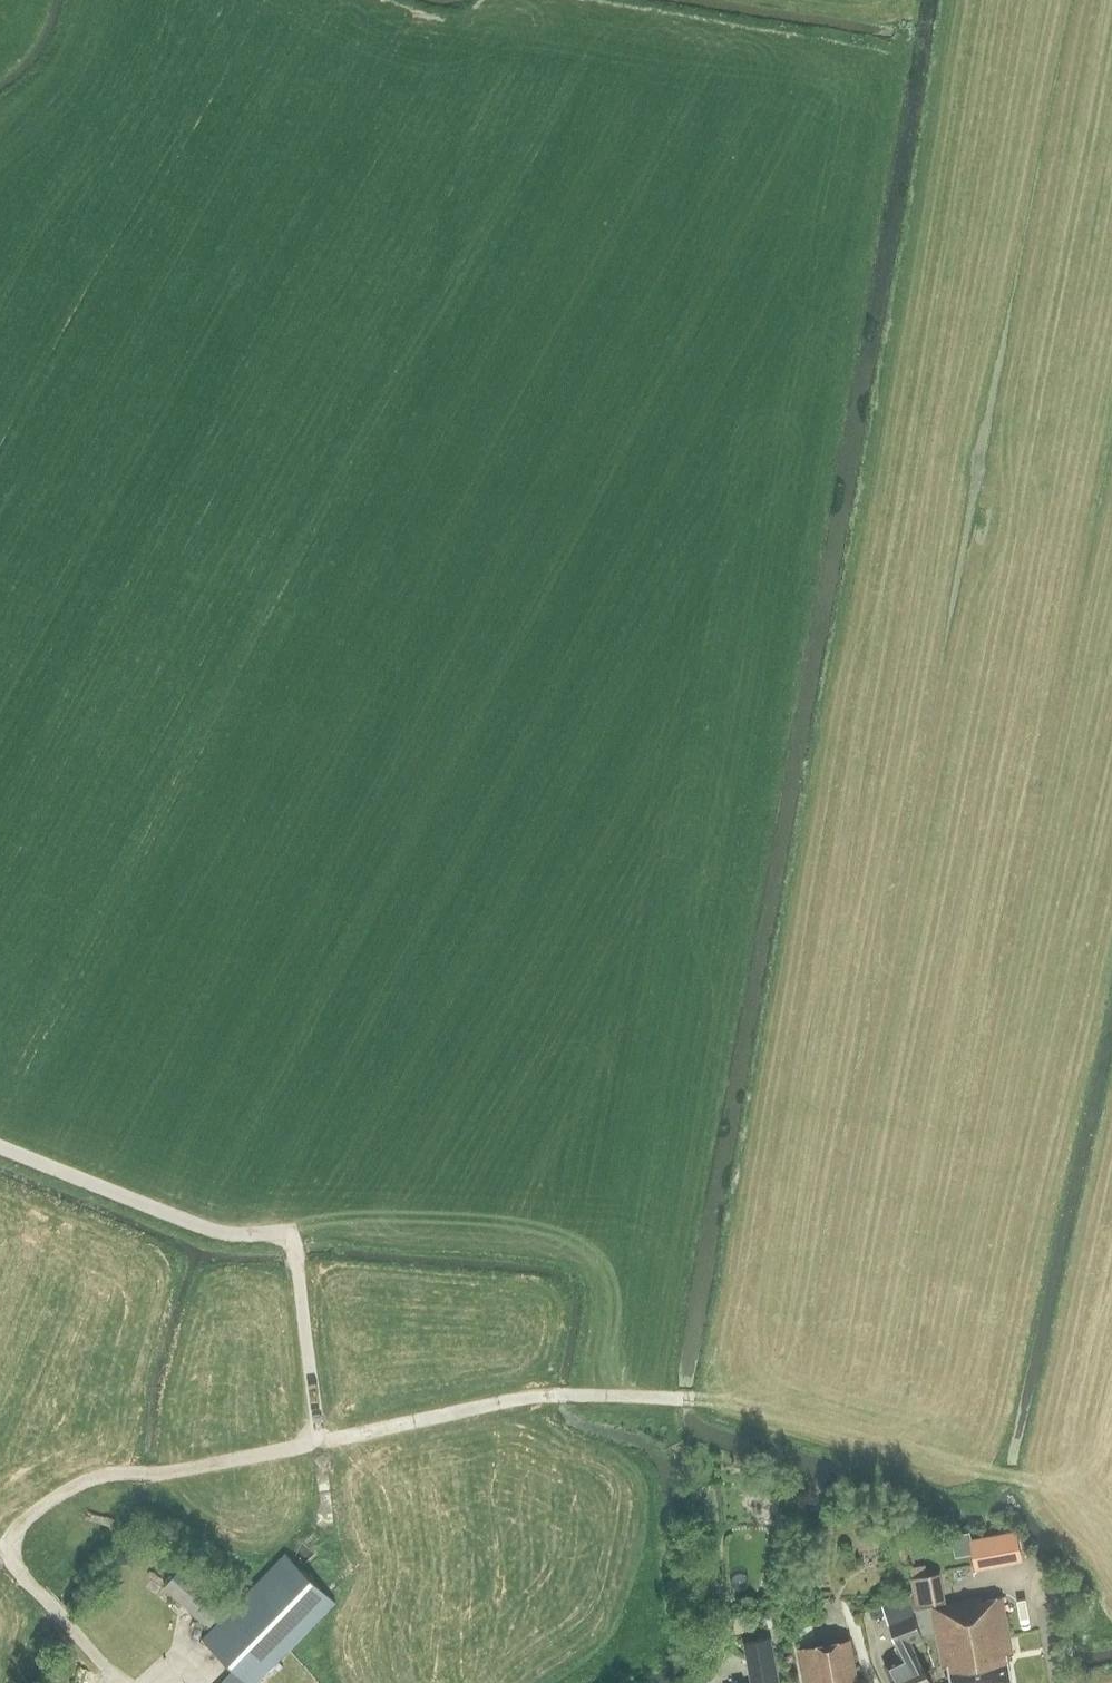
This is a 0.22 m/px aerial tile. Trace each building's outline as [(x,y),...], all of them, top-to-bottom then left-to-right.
[(1016,1531),(972,1540),(977,1566),(1021,1558),(1016,1531)] [(858,1536),(860,1545),(878,1542),(876,1533),(858,1536)] [(249,1682),(257,1682),(336,1602),(286,1553),(203,1639),(235,1670),(223,1682),(245,1682),(247,1681),(249,1682)] [(164,1588),(205,1625),(225,1603),(184,1566),(164,1588)] [(940,1572),(911,1577),(913,1591),(942,1586),(940,1572)] [(1003,1596),(982,1600),(981,1597),(932,1606),(943,1667),(949,1666),(952,1682),(1000,1682),(1012,1681),(1007,1655),(1013,1654),(1003,1596)] [(912,1641),(923,1635),(912,1610),(889,1621),(900,1645),(897,1647),(901,1656),(886,1664),(895,1682),(932,1682),(912,1641)] [(779,1680),(770,1637),(744,1642),(751,1682),(766,1682),(779,1680)] [(851,1639),(798,1649),(805,1682),(859,1682),(851,1639)]
